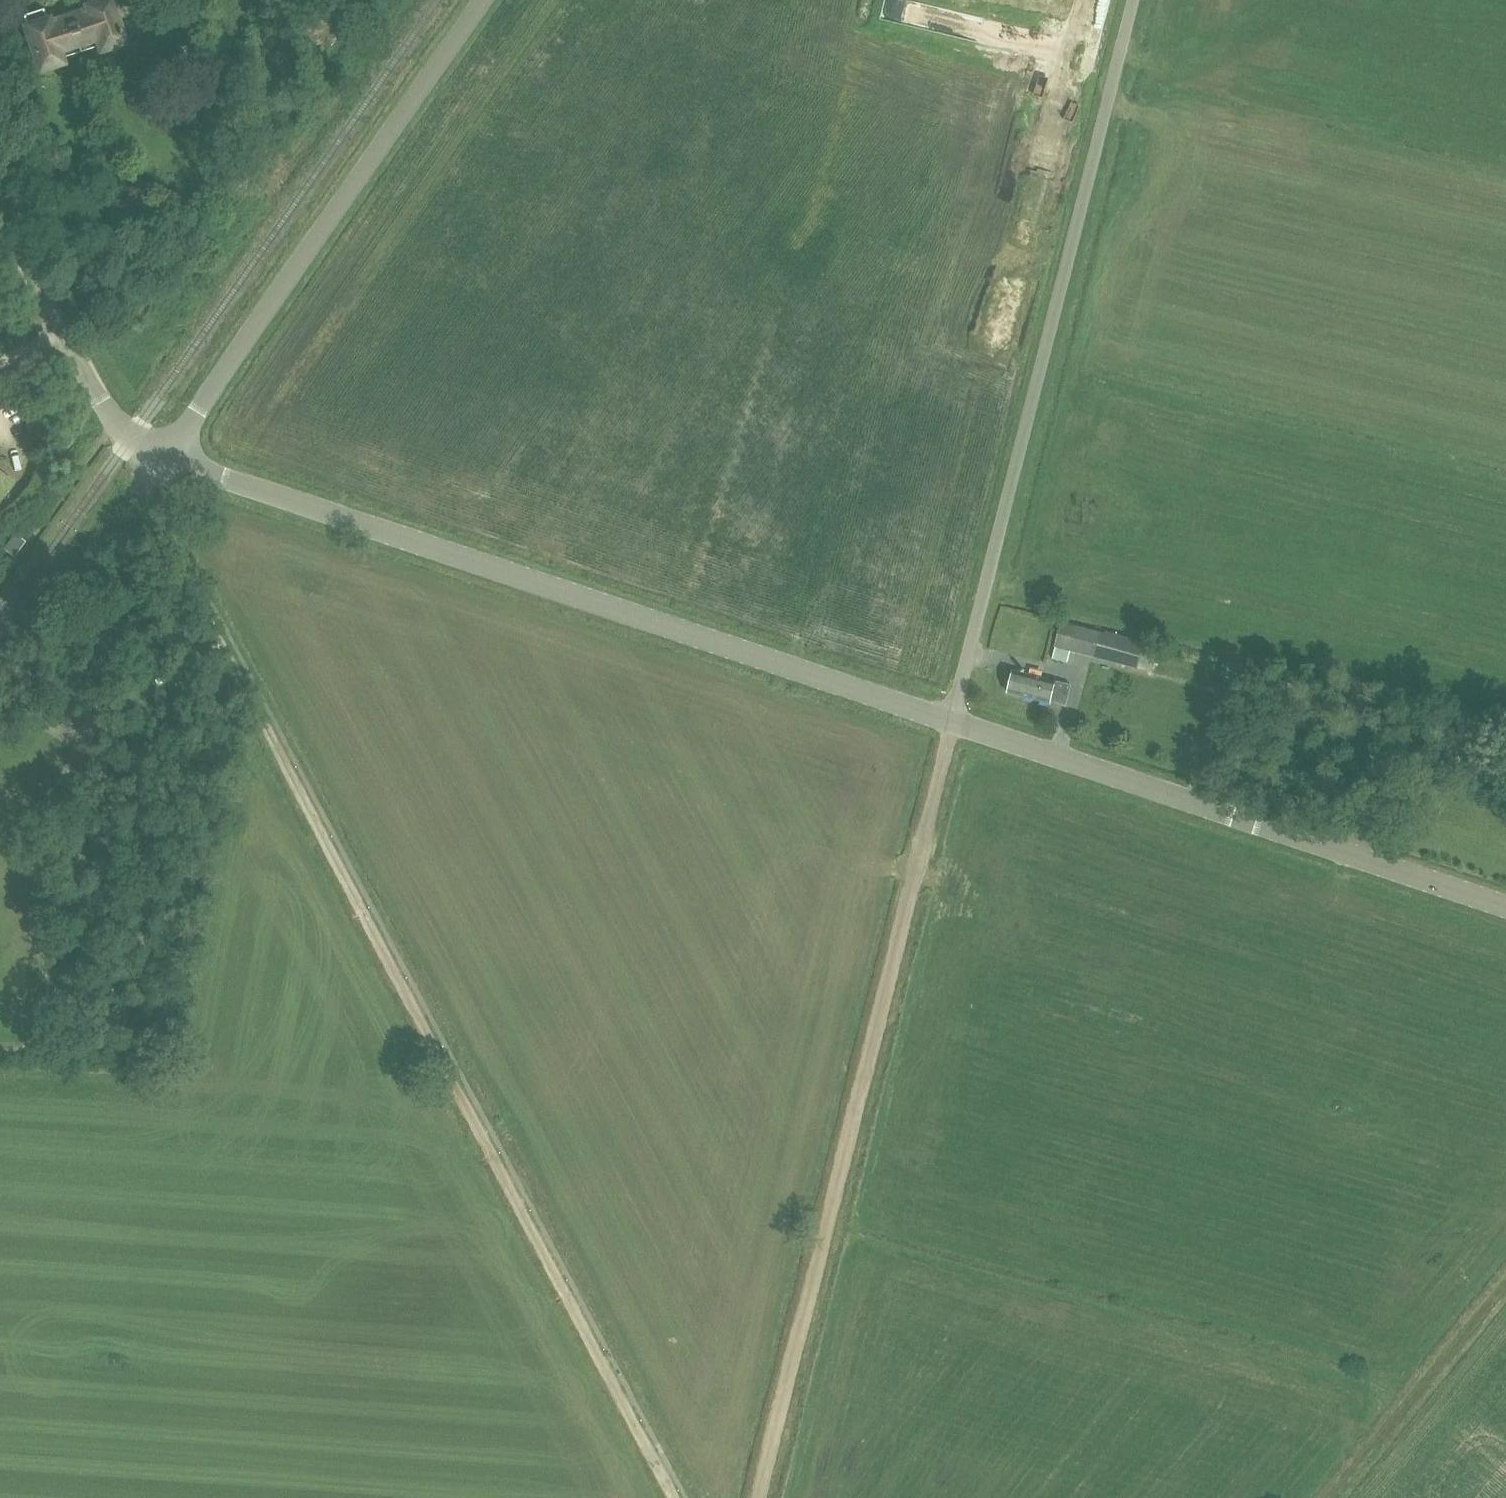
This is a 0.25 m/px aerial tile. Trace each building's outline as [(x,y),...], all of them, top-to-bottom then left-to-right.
[(69,14),(78,46),(99,39),(103,52),(123,45),(109,0),(86,0),(89,7),(69,14)] [(58,52),(78,46),(69,14),(48,21),(45,12),(24,19),(42,72),(62,65),(58,52)] [(11,484),(0,477),(0,500),(11,484)] [(16,536),(5,550),(10,554),(12,555),(22,541),(21,539),(16,536)] [(1071,650),(1138,668),(1145,643),(1104,632),(1103,635),(1063,624),(1054,659),(1068,663),(1071,650)] [(1057,683),(1017,671),(1011,693),(1052,704),(1052,702),(1068,707),(1074,686),(1058,682),(1057,683)]
